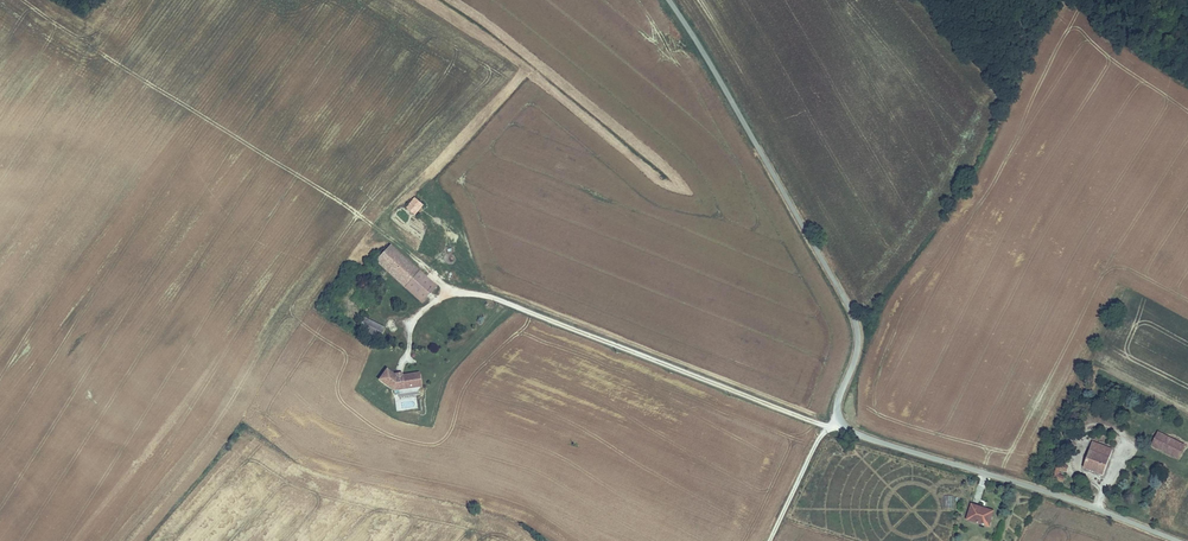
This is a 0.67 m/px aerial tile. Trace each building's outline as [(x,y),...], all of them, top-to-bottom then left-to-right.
[(415,199),(407,208),(416,216),(423,206),(415,199)] [(376,260),(383,267),(387,263),(402,278),(398,281),(406,288),(421,270),(391,244),(376,260)] [(387,263),(383,267),(398,281),(402,278),(387,263)] [(421,270),(406,288),(423,304),(438,286),(421,270)] [(386,326),(365,316),(359,329),(379,339),(386,326)] [(418,387),(415,372),(403,374),(403,372),(396,372),(396,373),(388,367),(379,379),(394,390),(418,387)] [(1167,445),(1170,438),(1157,432),(1154,439),(1167,445)] [(1167,445),(1154,439),(1150,447),(1177,461),(1184,446),(1170,438),(1167,445)] [(1102,477),(1112,449),(1091,442),(1082,469),(1102,477)] [(1067,472),(1069,463),(1059,460),(1057,469),(1054,468),(1053,473),(1055,474),(1053,479),(1062,481),(1063,477),(1057,475),(1059,469),(1067,472)] [(995,510),(972,503),(966,520),(990,527),(995,510)]
